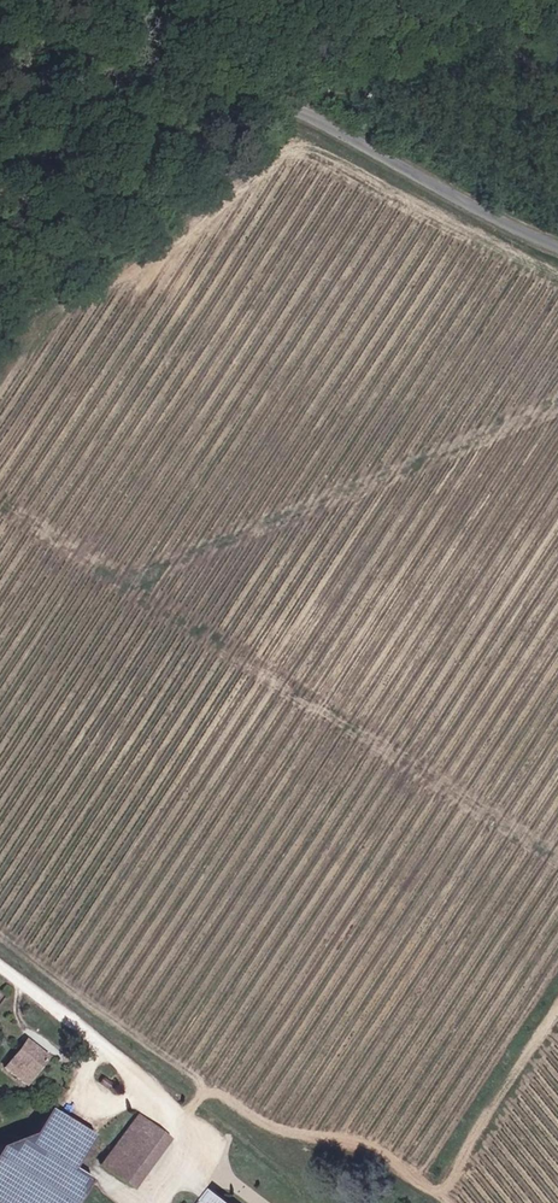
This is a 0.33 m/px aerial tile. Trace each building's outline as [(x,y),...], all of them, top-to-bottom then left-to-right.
[(25,1043),(5,1070),(28,1087),(48,1060),(25,1043)] [(56,1132),(63,1121),(49,1112),(42,1123),(56,1132)] [(117,1146),(149,1169),(164,1147),(169,1140),(138,1118),(117,1146)] [(94,1140),(63,1121),(56,1132),(25,1181),(42,1192),(36,1202),(55,1202),(94,1140)] [(117,1146),(103,1165),(135,1189),(149,1169),(117,1146)] [(215,1187),(202,1202),(236,1202),(215,1187)]
